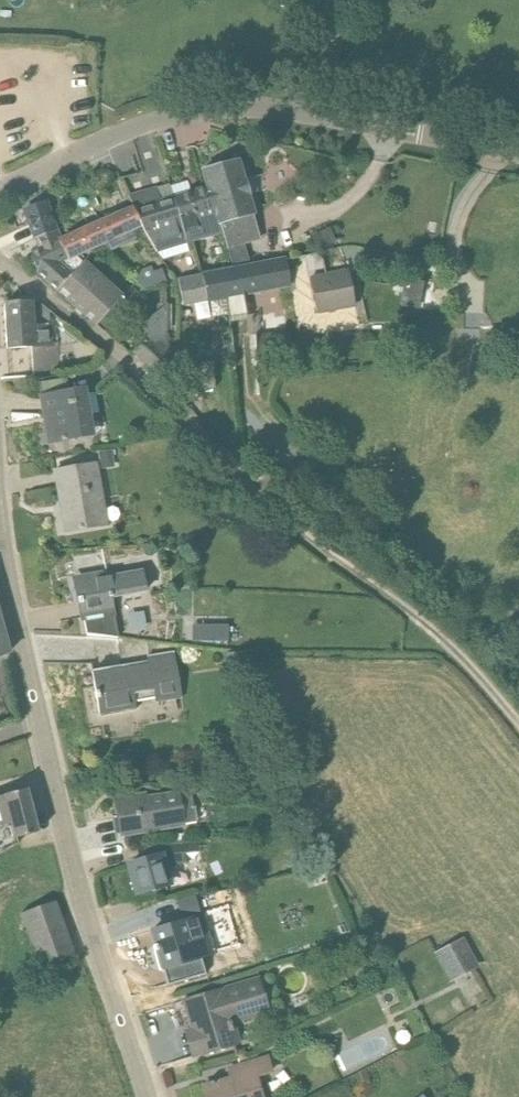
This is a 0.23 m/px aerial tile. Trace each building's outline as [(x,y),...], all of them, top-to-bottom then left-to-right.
[(203,170),(208,189),(209,189),(223,234),(234,267),(250,264),(245,245),(260,240),(254,217),(247,195),(250,195),(245,179),(242,180),(237,161),(203,170)] [(174,199),(187,244),(223,234),(209,189),(208,189),(208,190),(174,199)] [(174,248),(187,244),(174,199),(161,203),(133,209),(142,228),(158,253),(174,248)] [(36,239),(56,230),(46,203),(25,212),(36,239)] [(77,258),(142,228),(133,209),(60,242),(77,258)] [(337,242),(330,227),(311,236),(318,250),(337,242)] [(77,258),(60,242),(56,230),(36,239),(40,251),(29,257),(39,274),(59,291),(83,263),(77,258)] [(244,297),(291,288),(285,257),(250,264),(234,267),(202,273),(202,274),(207,302),(208,303),(229,299),(231,323),(248,319),(244,297)] [(122,296),(108,284),(83,263),(59,291),(97,325),(122,296)] [(161,270),(154,272),(151,266),(141,270),(135,280),(144,289),(146,288),(166,282),(161,270)] [(310,277),(315,304),(353,298),(348,270),(310,277)] [(184,306),(207,302),(202,274),(178,279),(184,306)] [(393,290),(403,293),(401,306),(418,309),(423,283),(406,279),(406,281),(395,279),(393,290)] [(4,304),(7,348),(32,347),(34,378),(60,376),(58,343),(51,343),(49,311),(39,303),(4,304)] [(167,357),(167,347),(168,304),(136,329),(145,338),(164,355),(149,367),(168,383),(174,376),(174,363),(167,357)] [(255,333),(256,345),(289,342),(288,330),(255,333)] [(136,356),(149,367),(164,355),(145,338),(132,353),(136,356)] [(199,364),(185,364),(186,392),(201,391),(199,364)] [(41,397),(44,415),(52,414),(57,441),(56,441),(56,442),(94,436),(86,388),(69,392),(41,397)] [(101,465),(101,469),(115,467),(114,463),(112,449),(98,452),(101,465)] [(65,532),(108,524),(98,463),(76,468),(54,471),(60,503),(64,502),(66,511),(62,512),(65,532)] [(72,557),(75,574),(103,569),(100,552),(72,557)] [(87,635),(118,638),(114,614),(115,614),(113,600),(147,592),(143,571),(76,584),(76,582),(74,582),(79,604),(81,604),(87,635)] [(2,629),(0,620),(0,657),(10,652),(4,628),(2,629)] [(210,625),(210,642),(229,642),(229,625),(210,625)] [(93,673),(93,672),(92,672),(95,692),(96,699),(100,716),(101,716),(100,715),(136,708),(134,693),(154,690),(156,703),(182,698),(175,654),(148,658),(146,642),(118,638),(123,668),(93,673)] [(242,666),(241,652),(226,653),(227,668),(242,666)] [(38,833),(27,790),(0,797),(0,854),(18,844),(16,838),(38,833)] [(115,800),(121,836),(186,825),(185,824),(197,822),(194,807),(183,809),(180,792),(148,797),(147,794),(115,800)] [(175,835),(176,842),(185,841),(185,834),(175,835)] [(292,838),(297,849),(307,845),(303,834),(292,838)] [(155,843),(157,857),(129,865),(137,894),(171,884),(167,868),(175,866),(187,863),(184,854),(201,852),(200,840),(185,841),(176,842),(155,843)] [(39,966),(54,961),(75,953),(56,901),(20,914),(39,966)] [(167,986),(206,975),(202,960),(216,956),(204,916),(151,931),(155,945),(153,946),(155,952),(157,951),(167,986)] [(464,938),(434,954),(439,964),(451,957),(461,977),(479,967),(464,938)] [(193,1058),(241,1043),(235,1024),(271,1014),(260,978),(195,997),(199,1010),(180,1015),(185,1032),(192,1056),(193,1058)] [(232,1078),(214,1084),(213,1081),(207,1083),(208,1086),(203,1087),(206,1096),(264,1096),(259,1078),(273,1074),(268,1057),(251,1063),(229,1069),(232,1078)]
